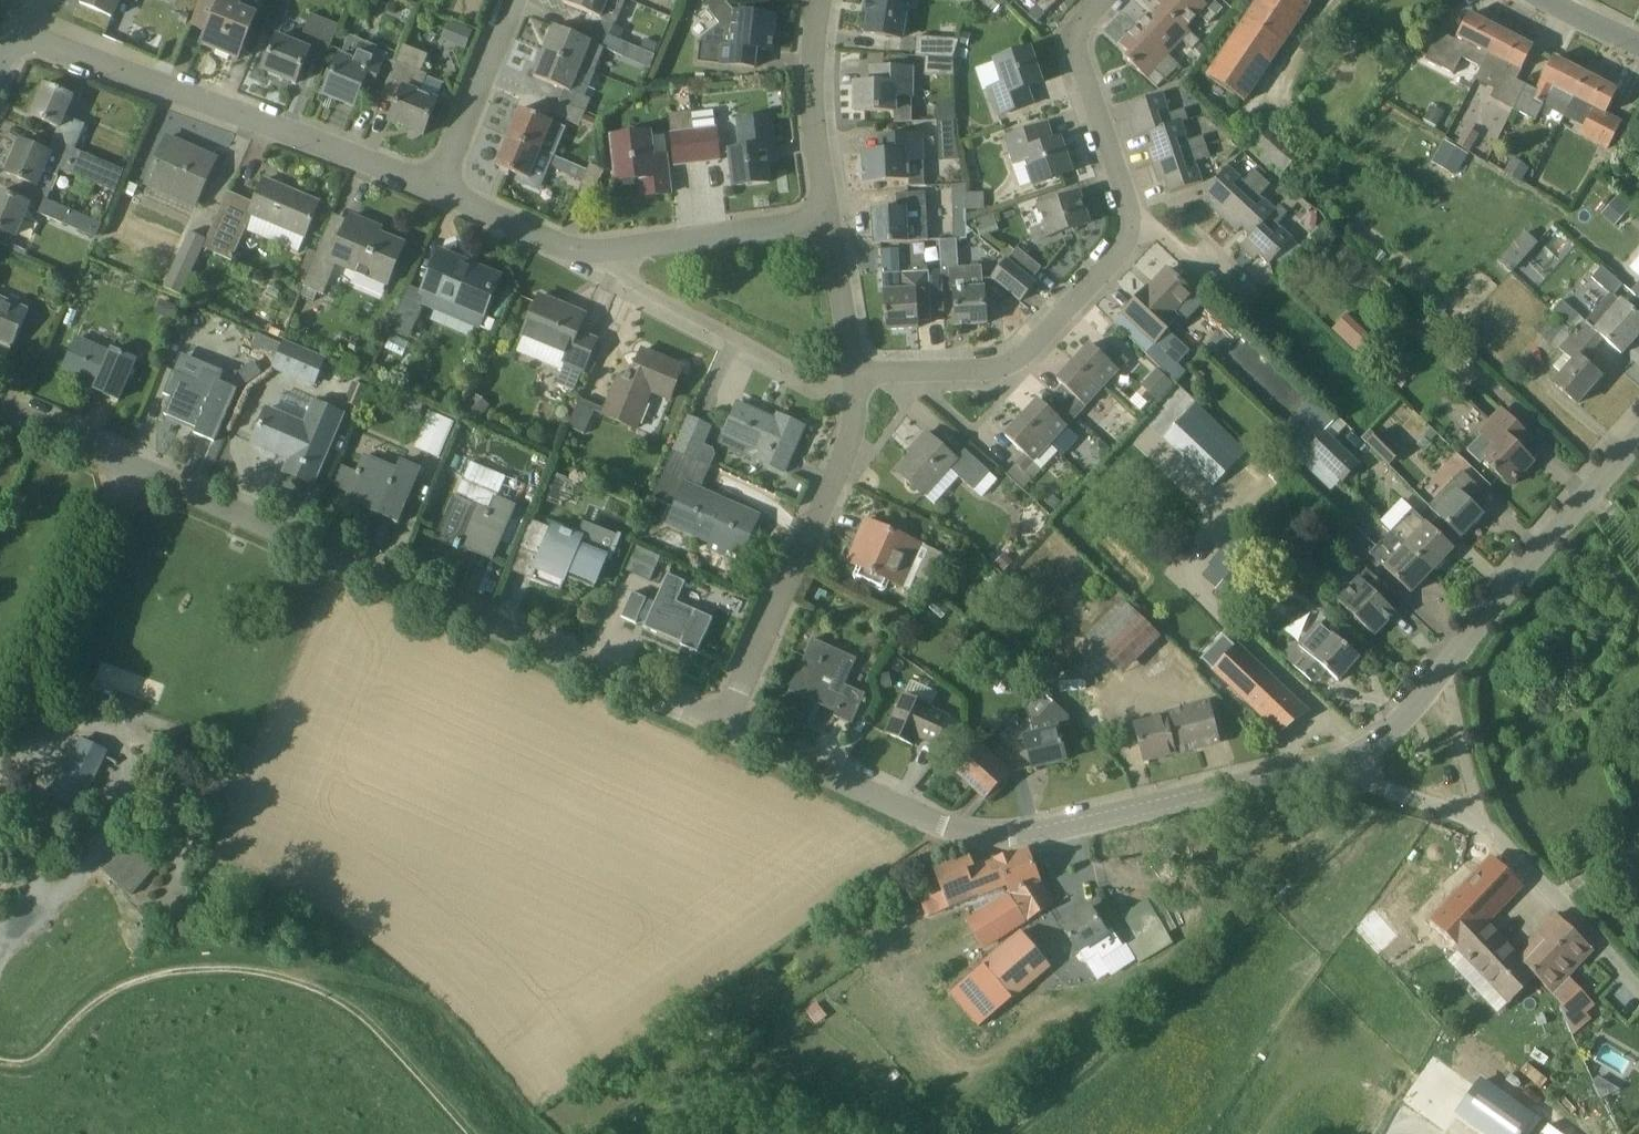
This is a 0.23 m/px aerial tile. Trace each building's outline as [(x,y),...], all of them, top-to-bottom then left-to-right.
[(80,3),(113,17),(120,0),(82,0),(80,3)] [(247,40),(258,12),(241,5),(243,0),(201,0),(190,24),(194,26),(198,16),(214,23),(204,46),(238,60),(247,40)] [(619,0),(566,0),(564,3),(589,13),(584,25),(609,35),(614,22),(611,21),(619,0)] [(734,12),(729,2),(715,0),(711,0),(710,11),(720,25),(700,39),(698,62),(751,68),(751,66),(743,66),(744,48),(772,51),(776,17),(734,12)] [(865,6),(871,7),(867,33),(901,39),(907,6),(910,6),(911,0),(866,0),(865,6)] [(990,9),(999,0),(979,0),(990,9)] [(1029,15),(1037,23),(1045,14),(1058,0),(1044,0),(1029,15)] [(1162,8),(1186,29),(1199,14),(1209,23),(1217,15),(1207,6),(1208,5),(1207,4),(1202,0),(1155,0),(1155,1),(1162,8)] [(1257,83),(1310,5),(1302,0),(1258,0),(1207,76),(1245,102),(1257,83)] [(1217,15),(1223,8),(1214,0),(1211,0),(1207,4),(1208,5),(1207,6),(1217,15)] [(1169,55),(1182,40),(1192,49),(1200,41),(1186,29),(1162,8),(1153,18),(1150,15),(1138,26),(1169,55)] [(312,46),(327,52),(338,24),(312,13),(300,43),(279,34),(264,70),(297,84),(312,46)] [(1476,78),(1502,32),(1469,14),(1455,40),(1440,32),(1425,61),(1454,75),(1462,58),(1480,67),(1474,77),(1476,78)] [(608,36),(609,35),(584,25),(579,37),(555,26),(544,52),(579,66),(581,63),(596,70),(606,47),(622,54),(626,43),(608,36)] [(461,26),(454,45),(465,50),(473,31),(461,26)] [(1156,70),(1169,55),(1138,26),(1121,45),(1130,54),(1126,58),(1158,88),(1166,79),(1156,70)] [(1514,110),(1527,85),(1517,80),(1533,48),(1502,32),(1476,78),(1497,89),(1492,99),(1514,110)] [(970,39),(971,36),(970,35),(962,33),(959,43),(967,46),(968,46),(970,39)] [(370,95),(371,92),(382,97),(390,78),(397,61),(388,57),(389,54),(377,49),(378,46),(348,34),(334,72),(328,70),(333,73),(324,95),(354,107),(361,91),(370,95)] [(926,57),(953,59),(953,57),(957,40),(917,37),(916,56),(926,56),(926,57)] [(1202,55),(1208,49),(1201,42),(1195,49),(1202,55)] [(390,78),(382,97),(382,98),(383,99),(386,92),(400,98),(390,122),(423,136),(438,100),(420,93),(427,75),(421,73),(428,56),(403,46),(397,61),(390,78)] [(997,117),(1033,104),(1033,102),(1027,104),(1022,90),(1041,83),(1030,49),(993,62),(1000,83),(987,87),(997,117)] [(570,89),(579,66),(544,52),(534,77),(565,90),(560,102),(585,112),(590,98),(570,89)] [(954,76),(953,59),(926,57),(925,74),(954,76)] [(1563,115),(1586,75),(1553,58),(1537,90),(1527,85),(1514,110),(1535,120),(1543,104),(1563,115)] [(855,111),(896,111),(896,120),(913,120),(913,67),(871,69),(871,70),(880,70),(880,85),(855,85),(855,111)] [(1608,149),(1612,142),(1622,122),(1606,114),(1618,91),(1586,75),(1563,115),(1585,126),(1580,134),(1608,149)] [(74,96),(63,91),(46,84),(32,116),(58,128),(53,140),(75,150),(86,125),(65,116),(74,96)] [(1185,109),(1169,114),(1163,93),(1130,105),(1135,118),(1128,120),(1135,138),(1149,133),(1181,122),(1181,121),(1187,119),(1185,109)] [(579,127),(580,124),(584,115),(585,112),(560,102),(554,116),(579,127)] [(1443,114),(1428,106),(1421,119),(1436,127),(1443,114)] [(553,122),(541,117),(520,109),(509,137),(541,151),(553,122)] [(720,161),(717,139),(714,109),(692,112),(694,131),(697,164),(720,161)] [(694,131),(692,112),(691,112),(691,110),(669,113),(675,166),(697,164),(694,131)] [(584,115),(580,124),(593,130),(597,121),(584,115)] [(730,149),(734,186),(769,182),(766,148),(774,147),(771,117),(739,121),(742,148),(730,149)] [(938,135),(955,134),(954,120),(937,121),(938,135)] [(1204,136),(1187,141),(1181,122),(1149,133),(1154,145),(1147,148),(1153,166),(1208,147),(1204,136)] [(1244,147),(1280,178),(1298,155),(1263,125),(1244,147)] [(1479,134),(1465,127),(1456,145),(1469,151),(1479,134)] [(1031,186),(1072,172),(1060,139),(1043,144),(1038,128),(1003,139),(1012,167),(1015,166),(1021,184),(1029,181),(1031,186)] [(664,176),(662,158),(654,159),(651,130),(613,133),(615,161),(618,183),(641,180),(643,197),(670,194),(668,176),(664,176)] [(865,183),(887,181),(909,180),(910,187),(925,186),(922,135),(880,137),(880,138),(893,137),(893,151),(863,153),(865,183)] [(195,207),(207,179),(216,159),(168,137),(146,186),(195,207)] [(529,179),(541,151),(509,137),(497,166),(529,179)] [(1210,155),(1216,153),(1221,149),(1229,157),(1238,148),(1228,138),(1223,140),(1224,142),(1208,147),(1210,155)] [(33,194),(42,198),(47,200),(48,199),(51,190),(60,172),(61,169),(98,183),(117,191),(125,171),(75,150),(53,140),(47,152),(21,141),(7,174),(37,186),(33,194)] [(1445,141),(1435,158),(1458,172),(1468,155),(1445,141)] [(1195,160),(1210,155),(1208,147),(1153,166),(1159,182),(1165,180),(1170,194),(1203,182),(1195,160)] [(1513,159),(1505,173),(1521,181),(1528,167),(1513,159)] [(562,160),(557,170),(583,181),(588,170),(562,160)] [(588,170),(583,181),(579,190),(593,196),(604,170),(590,164),(588,170)] [(1224,219),(1262,178),(1254,170),(1244,181),(1229,167),(1205,192),(1215,202),(1211,207),(1224,219)] [(1251,236),(1276,210),(1260,195),(1270,185),(1262,178),(1224,219),(1238,232),(1242,227),(1251,236)] [(305,238),(311,223),(320,203),(296,193),(295,196),(285,191),(286,189),(264,180),(254,204),(228,193),(208,241),(207,240),(204,247),(233,259),(251,216),(305,238)] [(134,197),(139,187),(130,182),(125,193),(134,197)] [(1293,191),(1279,206),(1287,213),(1288,214),(1289,213),(1298,203),(1301,200),(1302,199),(1293,191)] [(25,218),(30,205),(0,192),(0,230),(17,238),(25,218)] [(875,244),(930,241),(929,221),(926,221),(925,192),(897,194),(898,210),(873,211),(875,244)] [(968,193),(967,209),(985,208),(984,192),(968,193)] [(953,209),(967,209),(968,193),(953,194),(953,209)] [(1032,229),(1037,241),(1089,224),(1079,194),(1037,208),(1043,226),(1032,229)] [(1616,226),(1631,209),(1619,197),(1603,214),(1616,226)] [(62,222),(67,209),(68,207),(48,199),(47,200),(42,198),(36,212),(42,215),(62,222)] [(1278,223),(1287,213),(1279,206),(1276,210),(1251,236),(1241,247),(1255,260),(1259,255),(1270,265),(1295,238),(1278,223)] [(1315,231),(1324,216),(1313,209),(1304,224),(1315,231)] [(387,286),(396,265),(404,244),(378,233),(376,237),(364,232),(368,223),(351,216),(339,245),(323,238),(304,286),(306,286),(318,292),(324,295),(336,265),(387,286)] [(980,236),(994,232),(989,216),(975,221),(980,236)] [(204,247),(207,240),(188,232),(165,289),(181,296),(202,247),(204,247)] [(986,324),(983,280),(982,265),(950,267),(949,243),(940,244),(941,260),(942,277),(950,277),(951,290),(955,289),(958,326),(986,324)] [(1042,268),(1025,254),(1018,248),(1015,251),(1006,244),(1000,251),(1009,259),(1008,260),(1033,280),(1042,268)] [(931,311),(929,277),(928,266),(923,264),(912,264),(909,268),(909,272),(901,273),(900,248),(882,249),(884,293),(885,311),(884,311),(885,317),(887,317),(888,330),(918,328),(917,315),(930,314),(931,322),(932,321),(931,311)] [(1380,263),(1387,255),(1380,250),(1374,257),(1380,263)] [(441,254),(424,292),(481,317),(498,278),(473,267),(472,270),(460,265),(461,262),(441,254)] [(1036,282),(1033,280),(1008,260),(993,279),(1020,302),(1036,282)] [(1619,281),(1613,275),(1611,277),(1601,268),(1592,278),(1611,294),(1612,295),(1613,294),(1621,285),(1618,282),(1619,281)] [(1624,286),(1638,299),(1638,268),(1624,286)] [(1169,331),(1174,325),(1180,318),(1182,317),(1178,313),(1195,295),(1168,270),(1149,290),(1147,288),(1115,324),(1147,354),(1154,347),(1176,368),(1190,352),(1169,331)] [(929,277),(931,311),(944,310),(942,276),(929,277)] [(314,300),(318,292),(306,286),(302,295),(314,300)] [(12,346),(11,347),(13,348),(30,308),(0,294),(0,341),(12,346)] [(409,338),(423,306),(425,303),(420,301),(406,294),(390,330),(409,338)] [(1587,320),(1586,320),(1576,331),(1577,332),(1587,341),(1594,347),(1603,338),(1622,354),(1638,334),(1638,316),(1631,309),(1620,300),(1613,294),(1612,295),(1611,294),(1587,320)] [(582,373),(597,340),(578,332),(584,319),(565,311),(564,313),(556,309),(558,303),(540,296),(523,338),(563,355),(560,364),(582,373)] [(1562,300),(1553,311),(1569,325),(1579,314),(1562,300)] [(178,305),(165,301),(160,315),(173,320),(178,305)] [(1441,317),(1447,309),(1441,304),(1434,312),(1441,317)] [(1333,329),(1357,352),(1371,337),(1347,314),(1333,329)] [(1554,384),(1560,389),(1577,404),(1601,377),(1583,360),(1594,347),(1587,341),(1577,332),(1576,331),(1575,332),(1554,314),(1538,331),(1564,354),(1553,365),(1563,374),(1554,384)] [(119,400),(137,358),(111,346),(110,350),(78,336),(64,370),(98,385),(96,390),(119,400)] [(327,359),(285,339),(272,368),(315,387),(327,359)] [(1117,371),(1128,361),(1120,353),(1110,363),(1110,362),(1104,357),(1091,344),(1074,362),(1103,389),(1119,373),(1117,371)] [(1110,362),(1119,352),(1113,347),(1104,357),(1110,362)] [(619,377),(605,410),(604,414),(603,416),(634,429),(650,394),(669,402),(684,367),(643,350),(632,376),(627,374),(625,379),(619,377)] [(248,384),(263,373),(255,361),(239,372),(248,384)] [(1076,416),(1103,389),(1074,362),(1057,380),(1077,399),(1068,409),(1076,416)] [(214,441),(238,387),(221,380),(223,376),(202,367),(196,381),(175,371),(165,394),(173,398),(166,414),(199,429),(197,433),(214,441)] [(1175,385),(1157,368),(1141,386),(1159,402),(1175,385)] [(578,383),(561,376),(558,383),(575,390),(578,383)] [(478,419),(490,405),(475,393),(463,407),(478,419)] [(1309,449),(1336,421),(1324,410),(1311,397),(1284,425),(1309,449)] [(314,484),(345,412),(314,399),(304,421),(269,406),(253,444),(290,460),(285,472),(314,484)] [(580,399),(578,403),(568,427),(584,434),(586,429),(594,410),(597,412),(604,414),(605,410),(580,399)] [(1076,416),(1068,409),(1059,419),(1039,400),(1022,418),(1052,446),(1070,428),(1068,425),(1076,416)] [(721,443),(765,463),(786,472),(806,428),(777,415),(775,419),(739,403),(721,443)] [(1531,438),(1516,422),(1501,408),(1480,430),(1493,443),(1479,457),(1510,486),(1533,461),(1515,444),(1525,433),(1530,439),(1531,438)] [(455,421),(429,410),(413,449),(439,460),(455,421)] [(1163,438),(1213,486),(1238,461),(1188,412),(1163,438)] [(714,448),(705,445),(713,426),(687,415),(673,449),(710,465),(715,454),(714,448)] [(1309,449),(1307,451),(1343,484),(1361,465),(1334,440),(1348,425),(1340,417),(1336,421),(1309,449)] [(1025,473),(1052,446),(1022,418),(1005,436),(1025,455),(1016,465),(1025,473)] [(1361,439),(1366,444),(1376,434),(1371,429),(1361,439)] [(1381,429),(1366,444),(1388,466),(1403,451),(1381,429)] [(990,472),(965,450),(964,451),(968,454),(960,463),(926,433),(915,445),(918,449),(897,472),(926,497),(929,494),(951,468),(974,489),(990,472)] [(1101,460),(1110,449),(1099,439),(1092,447),(1093,453),(1101,460)] [(711,466),(710,465),(673,449),(654,498),(674,506),(669,519),(666,525),(709,544),(712,537),(723,542),(744,551),(759,516),(741,508),(739,512),(715,502),(717,498),(701,490),(711,466)] [(398,521),(420,469),(398,460),(394,467),(366,455),(358,472),(350,493),(347,499),(348,499),(350,496),(381,510),(380,513),(398,521)] [(1291,497),(1292,496),(1334,536),(1349,520),(1290,464),(1275,480),(1281,485),(1280,486),(1280,487),(1291,497)] [(350,493),(358,472),(349,468),(349,469),(340,489),(350,493)] [(1482,489),(1466,474),(1461,470),(1428,505),(1461,537),(1483,515),(1469,502),(1482,489)] [(1054,510),(1062,502),(1054,495),(1047,503),(1054,510)] [(492,559),(515,507),(492,498),(485,512),(455,499),(438,540),(439,540),(439,539),(455,546),(454,548),(459,550),(461,543),(470,547),(469,549),(492,559)] [(1454,549),(1438,533),(1402,499),(1381,521),(1405,544),(1403,546),(1431,572),(1454,549)] [(615,529),(619,514),(593,508),(590,523),(615,529)] [(619,534),(617,538),(586,526),(581,537),(553,525),(552,529),(529,519),(518,548),(541,558),(531,581),(561,592),(566,578),(594,589),(607,558),(609,559),(608,561),(612,562),(622,535),(619,534)] [(848,561),(848,562),(860,567),(855,578),(884,591),(888,582),(904,589),(904,588),(910,590),(930,548),(915,542),(867,520),(859,537),(865,540),(854,563),(848,561)] [(1431,572),(1403,546),(1394,555),(1381,543),(1370,554),(1411,593),(1431,572)] [(650,581),(661,558),(637,547),(627,570),(650,581)] [(1211,566),(1203,576),(1215,586),(1223,577),(1211,566)] [(1215,590),(1236,608),(1257,585),(1236,566),(1215,590)] [(1389,590),(1382,584),(1369,571),(1360,580),(1360,579),(1355,584),(1344,584),(1344,595),(1339,601),(1374,636),(1395,614),(1380,599),(1389,590)] [(714,618),(675,601),(684,580),(669,574),(644,628),(658,634),(658,633),(681,643),(681,645),(698,653),(714,618)] [(1100,654),(1139,617),(1122,600),(1083,637),(1100,654)] [(1359,657),(1331,633),(1324,641),(1311,630),(1288,657),(1313,679),(1319,672),(1323,675),(1326,671),(1339,681),(1359,657)] [(856,659),(833,648),(813,639),(789,692),(791,693),(793,687),(838,708),(834,717),(852,725),(867,692),(845,682),(856,659)] [(1301,708),(1253,662),(1248,668),(1235,655),(1219,673),(1280,730),(1301,708)] [(878,691),(893,687),(890,673),(875,675),(878,691)] [(937,744),(949,717),(933,709),(935,705),(906,692),(887,734),(914,746),(918,736),(937,744)] [(1019,722),(1019,719),(1004,723),(1009,743),(1025,739),(1033,768),(1066,760),(1058,729),(1069,717),(1053,703),(1039,718),(1019,722)] [(1219,742),(1214,721),(1210,709),(1136,727),(1144,761),(1219,742)] [(81,835),(116,758),(108,753),(109,750),(80,738),(52,796),(54,797),(53,825),(81,835)] [(986,800),(1011,774),(1012,773),(981,744),(956,771),(985,798),(984,799),(986,800)] [(134,893),(157,862),(129,842),(106,873),(134,893)] [(982,949),(1022,924),(1055,904),(1040,881),(1041,880),(1029,851),(1013,858),(1011,853),(998,858),(997,858),(975,867),(968,852),(913,875),(929,915),(948,907),(950,911),(1003,888),(1007,898),(966,921),(982,949)] [(1536,977),(1523,963),(1486,924),(1519,889),(1522,891),(1523,889),(1492,859),(1433,920),(1461,947),(1457,952),(1493,986),(1482,997),(1500,1014),(1534,978),(1536,977)] [(1108,936),(1102,926),(1090,907),(1061,926),(1080,955),(1082,954),(1087,962),(1100,953),(1095,944),(1108,936)] [(1593,951),(1556,915),(1526,945),(1535,952),(1523,963),(1536,977),(1534,978),(1565,1008),(1573,1035),(1577,1032),(1589,1020),(1583,1015),(1593,1004),(1566,978),(1593,951)] [(1047,962),(1039,953),(1030,942),(1016,954),(1007,944),(982,965),(1012,1001),(1038,979),(1034,973),(1047,962)] [(817,1023),(828,1016),(819,1003),(808,1009),(817,1023)] [(1598,1076),(1593,1083),(1600,1099),(1620,1090),(1598,1076)] [(1475,1124),(1490,1133),(1546,1133),(1551,1125),(1497,1089),(1475,1124)]
